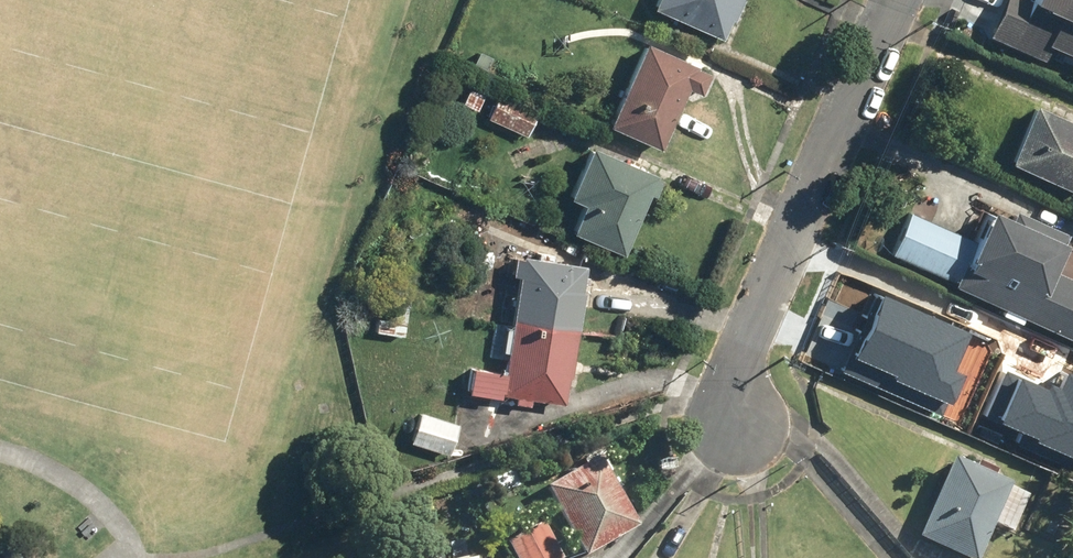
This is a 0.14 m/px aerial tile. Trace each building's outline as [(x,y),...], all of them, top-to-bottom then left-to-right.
[(656,7),(725,38),(733,21),(736,23),(746,0),(659,0),(656,7)] [(992,34),(1045,57),(1051,43),(1072,52),(1072,0),(1007,0),(992,34)] [(648,42),(612,124),(663,147),(689,89),(701,94),(712,71),(648,42)] [(491,117),(530,134),(538,116),(499,99),(491,117)] [(1037,101),(1010,159),(1072,188),(1072,118),(1037,101)] [(665,177),(592,145),(569,197),(585,204),(574,230),(626,253),(651,195),(656,197),(665,177)] [(892,253),(1072,334),(1072,276),(1053,268),(1067,238),(1064,237),(1067,230),(1017,208),(1015,213),(992,203),(976,238),(912,210),(892,253)] [(499,391),(567,401),(588,263),(521,253),(499,391)] [(886,374),(943,399),(956,370),(946,365),(962,328),(872,289),(845,351),(887,370),(886,374)] [(380,330),(402,335),(408,305),(386,301),(380,330)] [(1059,367),(1052,383),(1040,379),(1038,384),(1010,371),(990,417),(1029,433),(1027,436),(1072,456),(1072,373),(1059,367)] [(459,422),(421,410),(410,442),(449,455),(459,422)] [(584,554),(639,525),(601,454),(545,483),(584,554)] [(955,455),(919,534),(974,557),(981,557),(1016,482),(955,455)] [(540,513),(499,536),(511,557),(562,557),(565,556),(540,513)]
